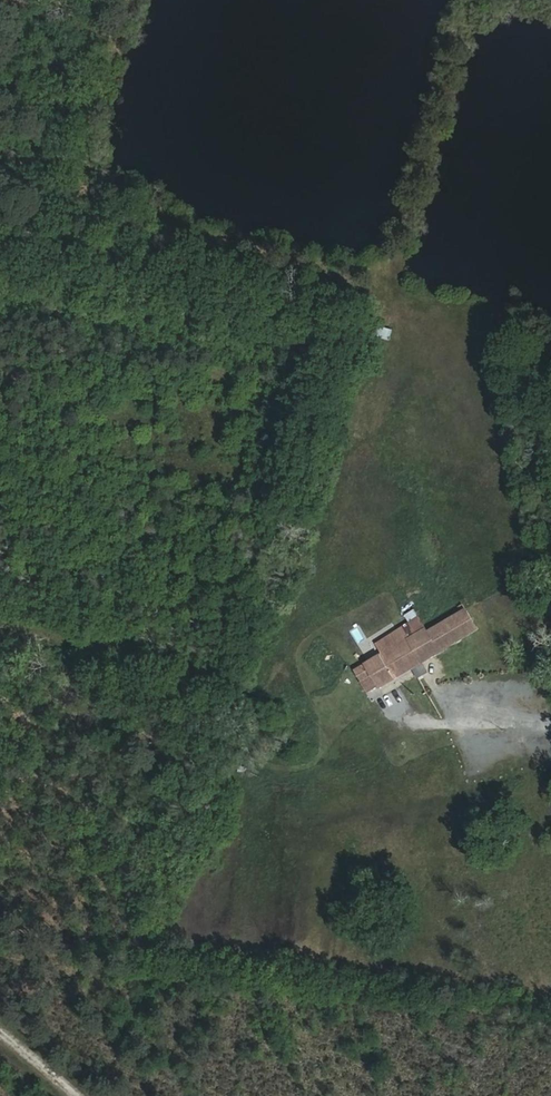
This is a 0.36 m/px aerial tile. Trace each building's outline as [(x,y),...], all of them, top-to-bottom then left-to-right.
[(389,340),(392,330),(377,326),(374,336),(389,340)] [(408,621),(374,643),(380,653),(353,670),(368,694),(412,668),(417,679),(428,673),(422,662),(479,628),(465,606),(428,629),(425,626),(413,609),(404,616),(408,621)]
